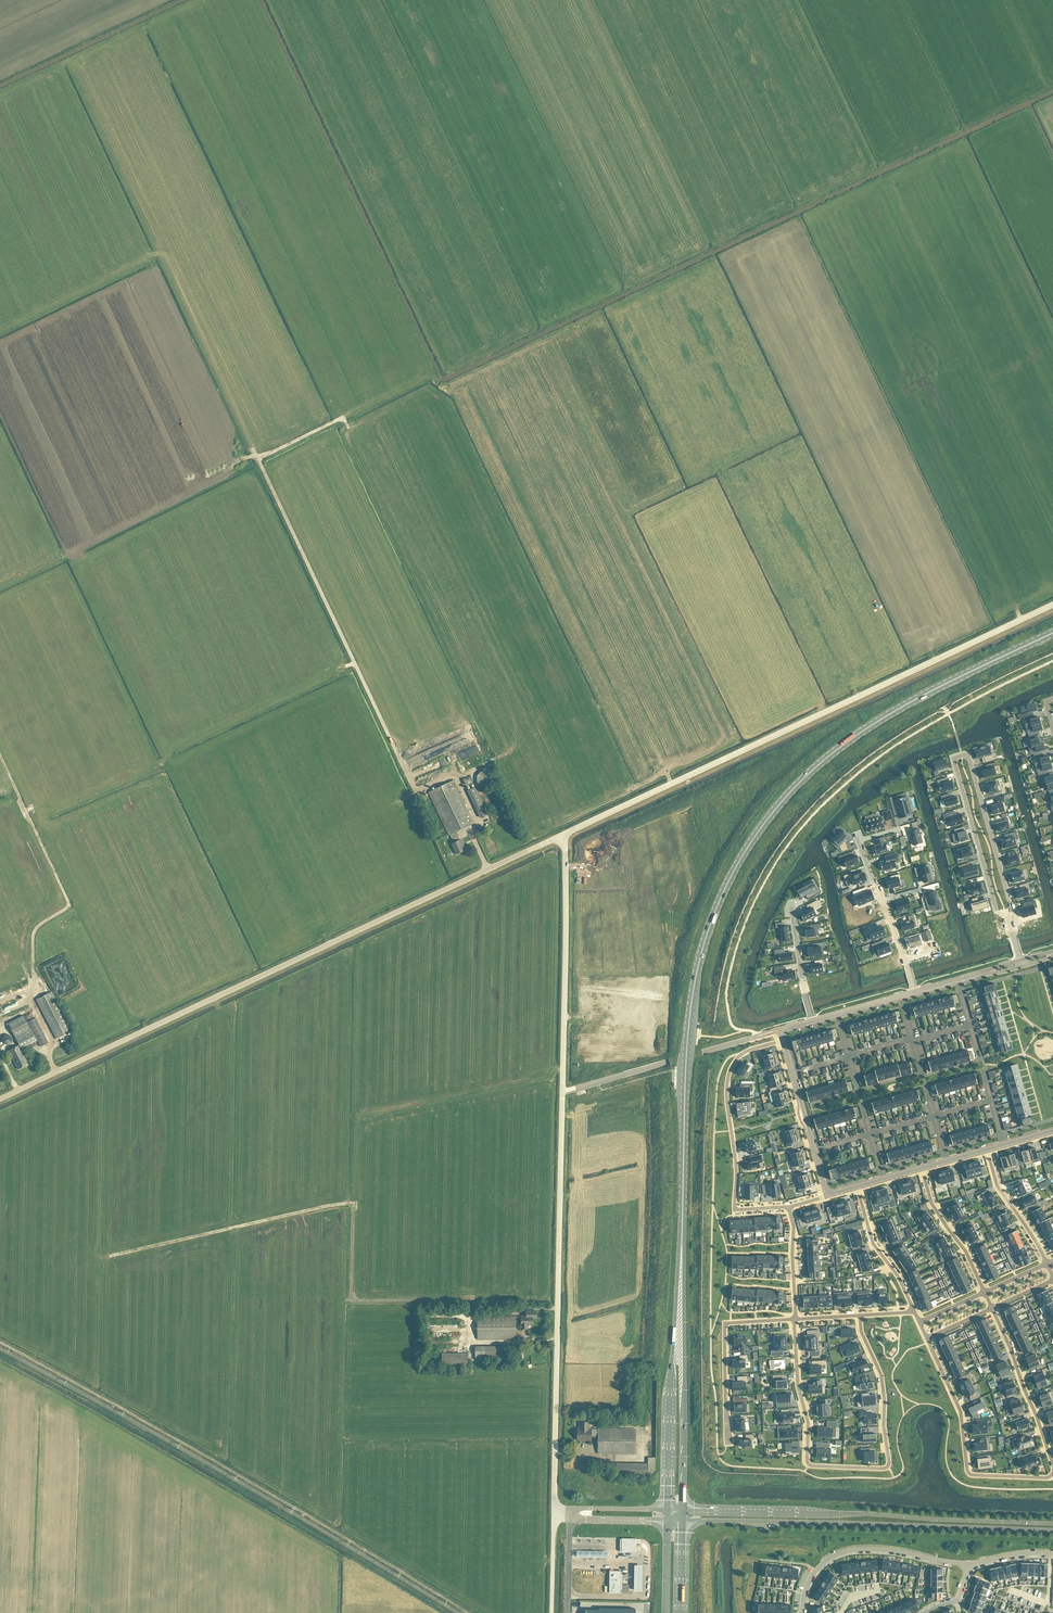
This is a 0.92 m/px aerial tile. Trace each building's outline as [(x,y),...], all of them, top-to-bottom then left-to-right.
[(1019,718),(1034,714),(1033,711),(1037,710),(1036,703),(1032,704),(1031,703),(1026,704),(1027,706),(1021,708),(1022,713),(1018,714),(1019,718)] [(1034,715),(1024,718),(1027,727),(1041,723),(1039,717),(1035,718),(1034,715)] [(1043,729),(1041,723),(1027,727),(1029,736),(1039,734),(1038,731),(1043,729)] [(1028,741),(1030,747),(1044,743),(1044,744),(1045,743),(1043,737),(1038,738),(1038,735),(1030,737),(1031,740),(1028,741)] [(1046,749),(1044,744),(1044,743),(1030,747),(1029,747),(1031,753),(1034,753),(1034,756),(1042,754),(1041,751),(1046,749)] [(477,746),(460,753),(462,758),(479,751),(477,746)] [(980,747),(980,748),(975,750),(976,753),(976,754),(977,758),(982,757),(984,756),(985,762),(995,759),(993,753),(991,754),(989,746),(984,747),(984,746),(980,747)] [(1034,760),(1036,766),(1051,762),(1049,756),(1045,757),(1044,754),(1036,756),(1037,759),(1034,760)] [(947,767),(945,760),(940,761),(939,759),(940,759),(939,758),(932,761),(933,761),(936,770),(933,771),(935,777),(939,775),(938,770),(940,770),(941,770),(940,769),(943,769),(947,767)] [(421,774),(447,764),(446,761),(443,762),(442,761),(417,771),(418,775),(421,774)] [(987,769),(981,770),(982,770),(983,774),(983,775),(984,778),(992,775),(993,775),(996,774),(994,767),(997,766),(996,762),(986,765),(987,768),(987,769)] [(1052,768),(1051,762),(1036,766),(1039,775),(1049,773),(1048,770),(1052,768)] [(495,779),(495,778),(495,777),(494,776),(494,775),(494,774),(493,773),(492,772),(491,771),(490,770),(489,770),(488,770),(487,770),(487,769),(486,769),(485,769),(484,769),(484,770),(483,770),(482,770),(481,771),(480,771),(479,772),(479,773),(478,774),(478,775),(477,776),(477,777),(477,778),(477,779),(477,780),(477,781),(478,782),(478,783),(479,783),(479,784),(480,785),(481,786),(482,786),(483,786),(483,787),(484,787),(485,787),(486,787),(487,787),(488,787),(489,787),(490,786),(491,785),(492,785),(492,784),(493,784),(493,783),(494,782),(494,781),(494,780),(495,780),(495,779)] [(1045,785),(1052,782),(1052,775),(1052,773),(1042,776),(1045,785)] [(953,781),(951,782),(951,781),(947,782),(946,777),(937,780),(938,785),(939,785),(939,787),(939,789),(940,789),(941,792),(945,791),(946,792),(951,791),(950,789),(953,788),(953,787),(954,787),(953,781)] [(474,823),(453,780),(428,792),(449,835),(450,834),(454,843),(452,844),(454,849),(457,854),(465,850),(462,844),(463,844),(461,839),(460,840),(456,831),(474,823)] [(987,793),(993,792),(994,795),(1001,793),(999,785),(997,785),(996,782),(985,785),(987,793)] [(484,805),(475,787),(468,790),(477,810),(481,817),(488,814),(484,805)] [(942,800),(944,800),(945,806),(957,803),(956,796),(949,798),(948,794),(941,796),(942,800)] [(912,814),(907,797),(894,800),(895,805),(892,806),(894,815),(898,814),(899,818),(904,816),(903,815),(907,814),(907,815),(912,814)] [(991,806),(993,814),(996,813),(997,814),(1001,813),(1001,812),(1006,810),(1004,802),(1005,802),(1003,797),(996,799),(997,804),(991,806)] [(865,821),(864,821),(865,821),(868,831),(867,832),(868,832),(884,827),(882,821),(884,820),(885,821),(892,819),(890,810),(882,812),(884,817),(881,817),(881,816),(879,817),(871,819),(870,816),(865,817),(866,820),(865,821)] [(955,811),(944,814),(946,821),(948,821),(950,826),(963,822),(960,813),(956,815),(955,811)] [(1004,821),(996,824),(998,831),(1009,828),(1006,817),(1003,818),(1004,821)] [(913,830),(909,831),(913,845),(922,842),(918,828),(913,830),(913,829),(913,830)] [(951,834),(954,843),(968,839),(965,830),(960,832),(960,828),(954,830),(955,833),(951,834)] [(847,841),(846,838),(848,836),(842,830),(841,831),(840,831),(837,835),(833,840),(839,846),(839,845),(841,852),(848,849),(845,842),(847,841)] [(1011,837),(1001,840),(1002,844),(1003,844),(1004,848),(1016,844),(1014,840),(1018,839),(1016,831),(1009,833),(1011,837)] [(883,837),(875,840),(876,843),(877,843),(877,845),(874,846),(873,846),(876,854),(887,851),(885,842),(885,843),(884,843),(883,838),(883,837)] [(594,862),(604,845),(603,845),(598,841),(590,844),(587,849),(588,857),(593,861),(594,862)] [(958,863),(967,861),(965,856),(973,854),(972,849),(971,849),(970,846),(964,848),(964,847),(959,848),(959,850),(958,850),(960,858),(957,859),(958,863)] [(1009,857),(1006,857),(1007,861),(1008,865),(1008,864),(1011,864),(1020,861),(1018,854),(1016,854),(1015,850),(1009,852),(1010,856),(1009,857)] [(842,855),(838,857),(842,856),(845,864),(846,867),(859,863),(857,857),(856,858),(855,855),(849,857),(847,853),(842,855)] [(886,860),(880,862),(882,871),(887,869),(888,871),(892,870),(892,868),(897,867),(895,861),(899,860),(897,853),(885,856),(886,860)] [(975,865),(967,867),(966,863),(958,865),(959,870),(961,869),(963,878),(977,873),(975,865)] [(914,868),(915,873),(920,872),(923,882),(924,882),(925,883),(925,882),(925,881),(932,879),(930,873),(932,872),(930,866),(924,868),(923,865),(923,867),(915,869),(914,868)] [(1022,870),(1010,874),(1013,883),(1024,879),(1022,870)] [(851,872),(843,876),(847,887),(867,880),(864,872),(858,874),(854,875),(854,876),(853,876),(851,872)] [(899,873),(891,876),(892,879),(891,879),(887,881),(888,884),(889,889),(896,887),(902,885),(901,881),(900,878),(901,877),(900,875),(899,873)] [(804,886),(802,884),(795,887),(797,898),(800,896),(804,894),(805,895),(807,899),(815,895),(813,891),(817,890),(813,882),(804,886)] [(969,895),(983,891),(980,882),(967,886),(969,895)] [(1030,895),(1028,888),(1029,887),(1028,883),(1020,885),(1021,889),(1015,891),(1016,895),(1015,895),(1016,900),(1023,898),(1022,897),(1030,895)] [(860,889),(853,892),(856,901),(857,901),(859,905),(873,900),(870,890),(862,893),(860,889)] [(936,909),(935,904),(939,903),(938,900),(935,891),(928,893),(929,897),(930,898),(926,899),(925,898),(929,911),(934,910),(936,909)] [(970,904),(973,911),(989,907),(986,899),(979,901),(977,897),(971,899),(972,903),(970,904)] [(897,911),(910,907),(908,899),(895,903),(897,911)] [(820,906),(817,900),(806,905),(808,910),(800,914),(804,921),(805,920),(806,922),(810,920),(809,918),(817,914),(814,909),(820,906)] [(1025,907),(1020,908),(1023,917),(1036,914),(1034,908),(1037,907),(1035,900),(1024,903),(1024,904),(1025,903),(1026,906),(1025,906),(1025,907)] [(857,910),(858,914),(854,916),(856,921),(865,918),(866,921),(878,917),(876,911),(870,913),(868,906),(857,910)] [(909,921),(909,920),(906,921),(906,922),(904,922),(901,923),(903,930),(917,926),(914,915),(908,917),(909,921)] [(990,918),(984,920),(983,916),(977,918),(980,929),(992,926),(990,918)] [(1026,930),(1028,938),(1041,934),(1037,918),(1029,920),(1031,929),(1026,930)] [(781,941),(790,940),(788,926),(783,926),(783,922),(775,923),(776,928),(779,927),(781,941)] [(809,925),(810,929),(805,930),(806,937),(819,935),(818,928),(821,928),(821,923),(809,925)] [(863,928),(866,936),(870,934),(871,939),(875,938),(875,940),(885,936),(884,935),(885,934),(882,927),(877,929),(875,930),(873,924),(863,928)] [(937,928),(932,930),(934,936),(939,935),(941,943),(950,940),(946,926),(937,929),(937,928)] [(929,930),(922,932),(925,941),(931,939),(929,930)] [(915,947),(915,946),(921,944),(919,936),(907,939),(909,947),(912,947),(912,948),(915,947)] [(998,946),(996,939),(988,941),(987,937),(979,939),(980,944),(982,943),(984,950),(998,946)] [(887,943),(883,945),(881,941),(871,944),(874,951),(877,950),(879,954),(882,953),(883,955),(887,953),(887,952),(891,950),(888,943),(887,943)] [(807,948),(809,956),(822,955),(821,952),(823,952),(823,948),(825,948),(824,942),(812,943),(813,947),(807,948)] [(778,954),(779,962),(793,960),(792,952),(785,953),(784,949),(774,950),(775,955),(778,954)] [(815,964),(810,965),(811,973),(824,971),(822,959),(814,961),(815,964)] [(899,971),(897,962),(890,964),(889,960),(876,964),(878,968),(881,967),(884,975),(899,971)] [(785,967),(775,968),(776,975),(782,974),(782,981),(795,979),(795,977),(795,972),(794,972),(794,970),(789,971),(789,970),(788,971),(786,971),(785,967)] [(819,980),(820,983),(811,985),(812,992),(825,990),(824,985),(827,985),(826,978),(819,980)] [(995,986),(995,983),(981,987),(983,994),(984,994),(984,993),(994,991),(996,990),(995,986)] [(795,987),(777,990),(779,999),(790,998),(790,1000),(795,1000),(795,997),(796,997),(795,987)] [(994,991),(984,993),(984,994),(985,999),(985,1000),(996,997),(994,991)] [(71,1031),(51,992),(36,999),(56,1038),(71,1031)] [(958,1002),(956,995),(952,996),(952,995),(946,997),(949,1008),(955,1006),(955,1003),(958,1002)] [(949,1008),(946,997),(941,999),(944,1009),(949,1008)] [(985,1007),(997,1003),(996,997),(985,1000),(985,999),(983,1000),(985,1007)] [(944,1009),(941,999),(935,1000),(938,1011),(944,1009)] [(938,1011),(935,1000),(929,1002),(932,1012),(938,1011)] [(932,1012),(929,1002),(924,1003),(927,1014),(932,1012)] [(927,1014),(924,1003),(918,1005),(921,1016),(927,1014)] [(989,1012),(999,1009),(997,1003),(985,1007),(987,1013),(989,1013),(989,1012)] [(921,1016),(918,1005),(912,1007),(909,1008),(911,1015),(915,1014),(915,1017),(921,1016)] [(991,1018),(1001,1016),(999,1009),(989,1012),(989,1013),(991,1018)] [(899,1016),(898,1011),(895,1012),(889,1013),(892,1024),(898,1022),(896,1017),(899,1016)] [(892,1024),(889,1013),(883,1015),(886,1025),(892,1024)] [(28,1064),(20,1049),(30,1044),(32,1047),(36,1045),(34,1041),(37,1040),(31,1030),(23,1015),(8,1024),(19,1045),(8,1050),(18,1069),(28,1064)] [(886,1025),(883,1015),(878,1016),(881,1027),(886,1025)] [(881,1027),(878,1016),(872,1018),(875,1029),(881,1027)] [(1003,1022),(1001,1016),(991,1018),(992,1025),(1003,1022)] [(48,1042),(35,1018),(27,1022),(40,1047),(48,1042)] [(875,1029),(872,1018),(866,1020),(869,1030),(875,1029)] [(869,1030),(866,1020),(861,1021),(864,1032),(869,1030)] [(864,1032),(861,1021),(855,1023),(858,1033),(864,1032)] [(992,1032),(1005,1028),(1003,1022),(992,1025),(990,1025),(992,1032)] [(858,1033),(855,1023),(849,1025),(846,1026),(848,1031),(851,1030),(852,1035),(858,1033)] [(994,1038),(1006,1034),(1005,1028),(992,1032),(994,1038)] [(834,1040),(834,1037),(837,1036),(835,1029),(831,1030),(825,1031),(828,1042),(834,1040)] [(828,1042),(825,1031),(820,1033),(823,1043),(828,1042)] [(823,1043),(820,1033),(814,1034),(817,1045),(823,1043)] [(7,1034),(2,1037),(2,1042),(7,1045),(12,1042),(12,1037),(7,1034)] [(817,1045),(814,1034),(809,1036),(812,1047),(817,1045)] [(995,1044),(1008,1041),(1006,1034),(994,1038),(995,1044)] [(812,1047),(809,1036),(803,1038),(806,1048),(812,1047)] [(806,1048),(803,1038),(797,1039),(800,1050),(806,1048)] [(800,1050),(797,1039),(791,1041),(794,1052),(800,1050)] [(1005,1048),(1010,1047),(1008,1041),(995,1044),(998,1052),(1006,1050),(1005,1048)] [(968,1050),(962,1052),(965,1062),(971,1061),(971,1060),(974,1059),(972,1052),(969,1053),(968,1050)] [(762,1056),(763,1062),(777,1058),(776,1054),(774,1055),(773,1052),(767,1054),(766,1051),(759,1053),(760,1056),(762,1056)] [(965,1062),(962,1052),(956,1053),(959,1064),(965,1062)] [(959,1064),(956,1053),(951,1055),(954,1065),(959,1064)] [(954,1065),(951,1055),(945,1056),(948,1067),(954,1065)] [(948,1067),(945,1056),(939,1058),(942,1069),(948,1067)] [(778,1063),(777,1058),(763,1062),(765,1069),(764,1069),(765,1072),(772,1070),(771,1067),(777,1065),(776,1063),(778,1063)] [(942,1069),(939,1058),(934,1060),(937,1070),(942,1069)] [(937,1070),(934,1060),(928,1061),(929,1064),(925,1065),(927,1073),(931,1072),(937,1070)] [(754,1064),(748,1061),(747,1064),(742,1061),(736,1072),(743,1076),(746,1071),(749,1073),(754,1064)] [(909,1062),(903,1064),(906,1074),(912,1073),(909,1062)] [(898,1066),(898,1065),(897,1064),(891,1065),(894,1076),(900,1074),(898,1066)] [(903,1064),(898,1065),(898,1066),(900,1074),(900,1076),(906,1074),(903,1064)] [(894,1076),(891,1065),(886,1067),(889,1077),(894,1076)] [(1004,1076),(1017,1072),(1015,1066),(1011,1067),(1010,1066),(1011,1066),(1010,1066),(1002,1068),(1004,1076)] [(889,1077),(886,1067),(880,1068),(883,1079),(889,1077)] [(883,1079),(880,1068),(874,1070),(875,1072),(878,1081),(883,1079)] [(778,1072),(772,1073),(772,1070),(765,1072),(766,1076),(767,1075),(769,1082),(770,1081),(783,1078),(781,1073),(779,1074),(778,1072)] [(875,1072),(869,1074),(872,1084),(878,1082),(878,1081),(875,1072)] [(1019,1079),(1017,1072),(1004,1076),(1006,1082),(1019,1079)] [(977,1084),(974,1073),(969,1075),(972,1085),(977,1084)] [(872,1084),(869,1074),(864,1075),(867,1086),(872,1084)] [(972,1085),(969,1075),(963,1076),(966,1087),(972,1085)] [(966,1087),(963,1076),(957,1078),(960,1089),(966,1087)] [(784,1082),(783,1078),(770,1081),(772,1088),(769,1088),(770,1092),(777,1090),(776,1086),(782,1085),(781,1083),(784,1082)] [(960,1089),(957,1078),(952,1080),(955,1090),(960,1089)] [(1021,1085),(1019,1079),(1006,1082),(1008,1089),(1021,1085)] [(850,1082),(847,1083),(846,1080),(840,1082),(843,1092),(849,1091),(849,1090),(852,1089),(850,1082)] [(955,1090),(952,1080),(946,1081),(949,1092),(955,1090)] [(949,1092),(946,1081),(940,1083),(943,1093),(949,1092)] [(843,1092),(840,1082),(834,1083),(837,1094),(843,1092)] [(837,1094),(834,1083),(829,1085),(832,1096),(837,1094)] [(943,1093),(940,1083),(934,1085),(937,1095),(943,1093)] [(749,1091),(752,1091),(752,1084),(740,1084),(740,1087),(736,1087),(736,1097),(749,1097),(749,1091)] [(832,1096),(829,1085),(823,1087),(826,1097),(832,1096)] [(1022,1090),(1021,1085),(1008,1089),(1010,1095),(1023,1091),(1022,1090)] [(826,1097),(823,1087),(817,1088),(820,1099),(826,1097)] [(820,1099),(817,1088),(812,1090),(815,1100),(820,1099)] [(920,1100),(917,1089),(911,1091),(914,1102),(920,1100)] [(778,1093),(777,1090),(770,1092),(768,1092),(769,1095),(773,1094),(774,1101),(776,1101),(776,1100),(788,1097),(787,1093),(785,1093),(784,1091),(778,1093)] [(815,1100),(812,1090),(806,1091),(809,1102),(815,1100)] [(914,1102),(911,1091),(905,1093),(908,1103),(914,1102)] [(1024,1098),(1023,1091),(1010,1095),(1012,1101),(1024,1098)] [(908,1103),(905,1093),(900,1094),(903,1105),(908,1103)] [(903,1105),(900,1094),(894,1096),(897,1106),(903,1105)] [(897,1106),(894,1096),(889,1098),(891,1108),(897,1106)] [(789,1101),(788,1097),(776,1100),(776,1101),(778,1108),(783,1107),(782,1106),(788,1104),(787,1102),(789,1101)] [(891,1108),(889,1098),(883,1099),(886,1110),(891,1108)] [(1026,1104),(1024,1098),(1012,1101),(1014,1108),(1016,1108),(1016,1107),(1026,1104)] [(886,1110),(883,1099),(877,1101),(880,1111),(886,1110)] [(751,1114),(750,1108),(752,1108),(751,1101),(747,1101),(747,1102),(742,1102),(742,1106),(737,1107),(737,1111),(738,1118),(747,1117),(747,1115),(751,1114)] [(880,1111),(877,1101),(871,1102),(874,1113),(880,1111)] [(1028,1110),(1026,1104),(1016,1107),(1016,1108),(1018,1113),(1028,1110)] [(856,1118),(853,1107),(848,1109),(851,1120),(856,1118)] [(851,1120),(848,1109),(842,1111),(845,1121),(851,1120)] [(1028,1110),(1018,1113),(1015,1114),(1017,1120),(1030,1117),(1030,1116),(1028,1110)] [(845,1121),(842,1111),(836,1112),(839,1123),(845,1121)] [(839,1123),(836,1112),(831,1114),(834,1125),(839,1123)] [(834,1125),(831,1114),(825,1116),(828,1126),(834,1125)] [(828,1126),(825,1116),(819,1117),(822,1128),(828,1126)] [(1020,1126),(1034,1122),(1033,1119),(1032,1116),(1030,1116),(1030,1117),(1017,1120),(1017,1122),(1019,1121),(1020,1126)] [(822,1128),(819,1117),(814,1119),(817,1129),(822,1128)] [(994,1133),(992,1128),(989,1129),(988,1124),(981,1126),(984,1136),(991,1134),(994,1133)] [(984,1136),(981,1126),(975,1128),(978,1138),(984,1136)] [(782,1132),(784,1138),(786,1138),(799,1134),(797,1130),(795,1130),(794,1128),(784,1131),(782,1132)] [(978,1138),(975,1128),(969,1130),(972,1140),(978,1138)] [(972,1140),(969,1130),(963,1132),(965,1141),(972,1140)] [(965,1141),(963,1132),(956,1133),(959,1143),(965,1141)] [(959,1143),(956,1133),(950,1135),(951,1140),(948,1141),(949,1146),(953,1145),(959,1143)] [(800,1138),(799,1134),(786,1138),(788,1144),(785,1145),(786,1148),(793,1146),(792,1143),(798,1141),(798,1139),(800,1138)] [(755,1141),(742,1143),(744,1151),(750,1150),(751,1154),(757,1153),(755,1141)] [(937,1149),(935,1144),(932,1145),(931,1141),(924,1142),(927,1152),(934,1151),(933,1150),(937,1149)] [(927,1152),(924,1142),(918,1144),(921,1154),(927,1152)] [(921,1154),(918,1144),(912,1146),(915,1156),(921,1154)] [(915,1156),(912,1146),(905,1148),(908,1158),(915,1156)] [(908,1158),(905,1148),(899,1150),(902,1160),(908,1158)] [(1042,1159),(1040,1152),(1036,1153),(1035,1148),(1028,1149),(1032,1163),(1042,1160),(1042,1159)] [(789,1154),(791,1160),(791,1161),(805,1157),(804,1152),(801,1153),(801,1151),(795,1152),(794,1149),(787,1151),(788,1154),(789,1154)] [(1032,1163),(1028,1149),(1021,1151),(1022,1157),(1019,1158),(1021,1165),(1024,1164),(1025,1165),(1032,1163)] [(902,1160),(899,1150),(893,1151),(896,1161),(902,1160)] [(896,1161),(893,1151),(886,1153),(888,1158),(885,1159),(886,1164),(889,1163),(896,1161)] [(1021,1165),(1019,1158),(1015,1159),(1014,1153),(1007,1155),(1011,1169),(1018,1167),(1017,1166),(1021,1165)] [(746,1162),(747,1170),(752,1169),(752,1170),(756,1169),(756,1168),(760,1167),(759,1163),(762,1162),(761,1155),(750,1157),(750,1161),(746,1162)] [(1011,1169),(1007,1155),(1000,1157),(1002,1164),(998,1165),(1000,1172),(1001,1172),(1005,1170),(1011,1169)] [(806,1161),(805,1157),(791,1161),(791,1160),(790,1161),(793,1170),(800,1169),(799,1165),(805,1164),(804,1161),(806,1161)] [(868,1158),(861,1160),(864,1170),(871,1168),(874,1167),(872,1162),(869,1163),(868,1158)] [(864,1170),(861,1160),(855,1162),(857,1172),(864,1170)] [(986,1166),(980,1168),(978,1161),(972,1163),(975,1176),(982,1175),(982,1176),(988,1175),(986,1166)] [(857,1172),(855,1162),(848,1164),(851,1174),(857,1172)] [(975,1176),(972,1163),(971,1163),(968,1164),(969,1164),(965,1165),(967,1171),(961,1173),(963,1182),(969,1180),(969,1178),(975,1176)] [(851,1174),(848,1164),(841,1166),(844,1176),(851,1174)] [(844,1176),(841,1166),(835,1168),(838,1178),(844,1176)] [(838,1178),(835,1168),(828,1170),(831,1180),(838,1178)] [(944,1171),(948,1184),(954,1182),(955,1183),(959,1182),(956,1174),(953,1175),(951,1169),(944,1171)] [(948,1184),(944,1171),(943,1171),(943,1170),(938,1171),(939,1172),(938,1173),(939,1178),(934,1180),(936,1188),(942,1186),(942,1185),(948,1184)] [(795,1177),(797,1176),(799,1182),(799,1183),(811,1179),(810,1175),(808,1176),(807,1173),(801,1175),(800,1172),(794,1174),(795,1177)] [(813,1184),(811,1179),(799,1183),(799,1182),(796,1183),(799,1193),(806,1191),(805,1188),(811,1186),(810,1184),(813,1184)] [(914,1184),(913,1180),(911,1180),(911,1179),(907,1180),(907,1181),(906,1182),(909,1195),(916,1193),(916,1194),(920,1193),(918,1184),(914,1186),(914,1184)] [(1022,1179),(1013,1182),(1015,1185),(1012,1186),(1017,1197),(1022,1195),(1022,1196),(1025,1194),(1025,1193),(1026,1193),(1021,1182),(1023,1182),(1022,1179)] [(906,1182),(905,1182),(904,1181),(900,1182),(900,1183),(899,1184),(900,1188),(901,1189),(896,1191),(898,1199),(903,1197),(903,1196),(909,1195),(906,1182)] [(754,1193),(758,1193),(758,1182),(750,1182),(750,1185),(746,1185),(746,1199),(754,1199),(754,1193)] [(778,1183),(765,1185),(766,1193),(769,1193),(771,1192),(771,1194),(772,1197),(780,1196),(778,1183)] [(886,1188),(879,1190),(884,1206),(888,1204),(895,1202),(893,1195),(889,1196),(886,1188)] [(884,1206),(879,1190),(872,1192),(874,1200),(870,1201),(873,1209),(879,1207),(884,1206)] [(997,1203),(998,1203),(991,1192),(988,1194),(986,1195),(984,1192),(976,1196),(979,1200),(981,1199),(982,1200),(985,1199),(990,1207),(993,1206),(994,1207),(998,1204),(997,1203)] [(1025,1208),(1031,1205),(1032,1209),(1039,1205),(1034,1196),(1028,1199),(1027,1197),(1024,1199),(1024,1200),(1021,1202),(1024,1208),(1025,1208)] [(843,1216),(856,1212),(854,1203),(848,1205),(846,1199),(843,1200),(843,1201),(839,1203),(843,1216)] [(950,1214),(960,1209),(956,1200),(950,1203),(951,1206),(947,1208),(950,1214)] [(843,1216),(839,1203),(836,1204),(835,1203),(832,1204),(833,1210),(828,1211),(831,1224),(836,1223),(834,1218),(843,1216)] [(1043,1213),(1041,1207),(1031,1211),(1034,1217),(1043,1213)] [(823,1213),(819,1214),(817,1208),(810,1210),(814,1223),(825,1220),(823,1213)] [(963,1215),(960,1209),(950,1214),(953,1220),(957,1218),(959,1221),(967,1217),(966,1214),(963,1215)] [(804,1218),(799,1220),(801,1227),(814,1223),(810,1210),(803,1212),(804,1218)] [(921,1222),(930,1217),(927,1212),(922,1214),(921,1211),(914,1216),(919,1224),(921,1223),(921,1222)] [(993,1214),(997,1223),(1009,1217),(1006,1211),(1001,1214),(999,1211),(993,1214)] [(1034,1217),(1037,1223),(1039,1223),(1039,1222),(1046,1219),(1043,1213),(1034,1217)] [(924,1227),(933,1222),(930,1217),(921,1222),(921,1223),(924,1227)] [(1009,1217),(997,1223),(1001,1232),(1008,1229),(1006,1226),(1012,1224),(1009,1217)] [(1039,1222),(1039,1223),(1042,1228),(1051,1224),(1048,1218),(1046,1219),(1039,1222)] [(885,1225),(881,1226),(884,1232),(893,1228),(893,1227),(890,1219),(884,1221),(885,1225)] [(933,1229),(936,1227),(933,1222),(924,1227),(922,1229),(925,1234),(928,1232),(929,1235),(935,1231),(933,1229)] [(965,1225),(966,1228),(962,1230),(965,1236),(975,1231),(975,1232),(977,1231),(973,1225),(972,1225),(971,1222),(965,1225)] [(1051,1224),(1042,1228),(1044,1234),(1052,1230),(1052,1229),(1051,1224)] [(886,1237),(898,1232),(896,1226),(893,1227),(893,1228),(884,1232),(886,1237)] [(846,1235),(848,1241),(861,1237),(860,1234),(859,1231),(855,1232),(854,1229),(847,1231),(848,1234),(846,1235)] [(1007,1241),(1019,1235),(1016,1230),(1005,1235),(1007,1241)] [(1047,1240),(1049,1239),(1052,1237),(1052,1230),(1044,1234),(1047,1240)] [(980,1240),(975,1232),(975,1231),(965,1236),(968,1242),(972,1240),(974,1243),(980,1240)] [(898,1239),(900,1238),(898,1232),(886,1237),(888,1243),(892,1241),(893,1244),(899,1242),(898,1239)] [(1019,1235),(1007,1241),(1010,1240),(1012,1245),(1010,1246),(1021,1241),(1019,1235)] [(947,1243),(944,1237),(941,1239),(940,1236),(933,1239),(935,1242),(932,1243),(935,1248),(947,1243)] [(862,1241),(861,1237),(848,1241),(849,1248),(852,1247),(853,1250),(859,1248),(858,1245),(863,1244),(862,1241)] [(1023,1246),(1021,1241),(1010,1246),(1012,1251),(1023,1246)] [(896,1256),(907,1249),(904,1243),(893,1251),(896,1256)] [(937,1254),(949,1248),(947,1243),(935,1248),(937,1254)] [(975,1249),(978,1254),(987,1250),(984,1245),(975,1249)] [(1016,1256),(1026,1251),(1023,1246),(1012,1251),(1015,1250),(1017,1255),(1016,1256)] [(949,1255),(952,1254),(949,1248),(937,1254),(942,1263),(950,1259),(949,1255)] [(863,1249),(854,1252),(856,1261),(869,1257),(867,1251),(864,1252),(863,1249)] [(900,1261),(909,1254),(910,1254),(911,1254),(907,1249),(896,1256),(900,1261)] [(980,1259),(989,1255),(987,1250),(978,1254),(980,1259)] [(1016,1257),(1018,1261),(1029,1257),(1026,1251),(1016,1256),(1016,1257)] [(903,1266),(913,1259),(910,1254),(909,1254),(900,1261),(903,1266)] [(983,1265),(992,1261),(989,1255),(980,1259),(983,1265)] [(869,1258),(869,1257),(856,1261),(858,1266),(870,1263),(870,1261),(870,1260),(869,1258)] [(947,1261),(950,1267),(959,1263),(957,1257),(947,1261)] [(1029,1257),(1018,1261),(1018,1262),(1020,1261),(1022,1266),(1031,1262),(1028,1257),(1029,1257)] [(917,1264),(914,1258),(913,1259),(903,1266),(906,1271),(910,1268),(910,1269),(913,1267),(912,1267),(917,1264)] [(985,1270),(994,1266),(992,1261),(983,1265),(985,1270)] [(872,1267),(870,1263),(858,1266),(859,1272),(862,1271),(863,1275),(869,1273),(869,1270),(872,1269),(872,1267)] [(950,1267),(952,1272),(962,1268),(959,1263),(950,1267)] [(988,1276),(997,1271),(994,1266),(985,1270),(988,1276)] [(952,1272),(955,1278),(964,1273),(962,1268),(952,1272)] [(908,1273),(910,1279),(919,1275),(917,1269),(908,1273)] [(997,1271),(988,1276),(990,1281),(999,1277),(997,1271)] [(955,1278),(957,1283),(967,1279),(964,1273),(955,1278)] [(921,1278),(919,1275),(910,1279),(913,1284),(922,1280),(921,1279),(921,1278)] [(957,1283),(960,1288),(969,1284),(967,1279),(957,1283)] [(924,1285),(922,1280),(913,1284),(915,1289),(924,1285)] [(960,1288),(962,1294),(969,1291),(971,1290),(972,1289),(969,1284),(960,1288)] [(926,1291),(924,1285),(915,1289),(918,1295),(926,1291)] [(1039,1300),(1050,1296),(1047,1289),(1038,1294),(1040,1300),(1039,1300)] [(875,1300),(875,1293),(871,1293),(871,1290),(864,1291),(865,1305),(869,1305),(869,1304),(872,1304),(871,1300),(875,1300)] [(878,1293),(875,1293),(875,1300),(879,1299),(879,1304),(881,1304),(887,1304),(886,1300),(887,1300),(887,1296),(886,1296),(886,1290),(878,1290),(878,1293)] [(776,1291),(774,1302),(781,1303),(782,1297),(783,1293),(782,1293),(782,1292),(776,1291)] [(865,1305),(864,1291),(857,1291),(858,1294),(854,1294),(854,1301),(858,1301),(858,1305),(861,1305),(865,1305)] [(929,1296),(926,1291),(918,1295),(920,1300),(919,1301),(929,1296)] [(844,1306),(844,1292),(834,1293),(834,1302),(837,1302),(838,1306),(841,1306),(844,1306)] [(854,1301),(854,1294),(851,1294),(850,1292),(844,1292),(844,1306),(848,1306),(851,1305),(851,1301),(854,1301)] [(921,1306),(930,1302),(928,1297),(929,1296),(919,1301),(921,1306)] [(1039,1300),(1042,1306),(1052,1302),(1050,1296),(1039,1300)] [(933,1307),(930,1302),(921,1306),(924,1311),(933,1307)] [(1044,1313),(1052,1309),(1052,1302),(1042,1306),(1045,1312),(1044,1313)] [(1003,1310),(1006,1315),(1015,1311),(1013,1305),(1007,1308),(1005,1309),(1003,1310)] [(1046,1319),(1052,1316),(1052,1309),(1044,1313),(1046,1319)] [(516,1339),(516,1322),(521,1321),(521,1329),(528,1328),(528,1325),(532,1325),(532,1318),(536,1318),(536,1310),(526,1311),(526,1316),(516,1316),(477,1316),(477,1339),(516,1339)] [(1018,1316),(1015,1311),(1006,1315),(1008,1321),(1018,1316)] [(1020,1322),(1018,1316),(1008,1321),(1011,1326),(1020,1322)] [(976,1322),(979,1328),(988,1324),(985,1318),(976,1322)] [(1023,1327),(1020,1322),(1011,1326),(1013,1331),(1023,1327)] [(979,1328),(981,1333),(990,1329),(988,1324),(979,1328)] [(1025,1332),(1023,1327),(1013,1331),(1016,1337),(1025,1332)] [(841,1337),(853,1336),(852,1328),(841,1329),(841,1331),(841,1337)] [(981,1333),(984,1338),(993,1334),(990,1329),(981,1333)] [(819,1336),(818,1330),(808,1330),(808,1336),(804,1336),(804,1338),(803,1338),(804,1342),(805,1342),(805,1343),(817,1343),(817,1336),(819,1336)] [(910,1330),(905,1332),(909,1343),(914,1341),(910,1330)] [(779,1335),(778,1331),(770,1331),(770,1337),(771,1337),(771,1343),(786,1342),(786,1339),(787,1339),(787,1336),(786,1335),(779,1335)] [(1028,1338),(1025,1332),(1016,1337),(1018,1342),(1028,1338)] [(984,1338),(986,1344),(995,1340),(993,1334),(984,1338)] [(737,1336),(733,1337),(734,1345),(738,1345),(738,1351),(745,1351),(745,1345),(746,1345),(745,1336),(742,1336),(742,1335),(737,1335),(737,1336)] [(939,1340),(941,1345),(951,1341),(948,1335),(942,1338),(940,1339),(939,1340)] [(1030,1343),(1028,1338),(1018,1342),(1021,1347),(1030,1343)] [(986,1344),(989,1349),(998,1345),(995,1340),(986,1344)] [(944,1351),(953,1346),(951,1341),(941,1345),(944,1351)] [(786,1343),(786,1342),(771,1343),(772,1350),(771,1351),(771,1356),(780,1355),(780,1351),(781,1350),(787,1350),(787,1347),(787,1346),(787,1343),(786,1343)] [(848,1356),(855,1353),(856,1354),(860,1352),(860,1351),(857,1343),(852,1345),(850,1342),(839,1347),(842,1354),(846,1352),(848,1356)] [(817,1349),(817,1343),(805,1343),(805,1344),(804,1345),(804,1349),(805,1349),(805,1351),(809,1350),(810,1356),(820,1355),(819,1349),(817,1349)] [(1021,1347),(1023,1353),(1033,1348),(1030,1343),(1021,1347)] [(989,1349),(991,1354),(1000,1350),(998,1345),(989,1349)] [(508,1355),(508,1346),(475,1346),(475,1359),(503,1359),(503,1355),(508,1355)] [(946,1356),(956,1351),(953,1346),(944,1351),(946,1356)] [(1003,1356),(1000,1350),(991,1354),(994,1359),(994,1360),(1003,1356)] [(949,1361),(958,1357),(956,1351),(946,1356),(949,1361)] [(468,1368),(468,1353),(442,1353),(442,1369),(468,1368)] [(1028,1364),(1037,1360),(1037,1359),(1035,1354),(1025,1357),(1028,1364)] [(732,1361),(731,1361),(731,1366),(732,1366),(732,1367),(740,1367),(740,1370),(745,1370),(744,1367),(745,1367),(745,1362),(747,1362),(747,1355),(740,1355),(740,1359),(732,1360),(732,1361)] [(951,1366),(960,1362),(958,1357),(949,1361),(951,1366)] [(784,1363),(784,1359),(769,1360),(769,1365),(770,1365),(770,1369),(776,1369),(776,1368),(780,1368),(780,1369),(785,1368),(785,1363),(784,1363)] [(854,1372),(859,1370),(859,1371),(864,1369),(863,1368),(868,1366),(864,1359),(855,1363),(854,1359),(846,1363),(848,1367),(851,1365),(854,1372)] [(1037,1360),(1028,1364),(1030,1369),(1041,1365),(1039,1359),(1037,1359),(1037,1360)] [(812,1365),(809,1365),(810,1373),(810,1375),(816,1375),(816,1373),(821,1373),(821,1369),(820,1363),(825,1363),(825,1360),(820,1360),(811,1361),(812,1365)] [(998,1371),(1007,1367),(1005,1361),(996,1365),(998,1370),(998,1371)] [(953,1372),(963,1367),(960,1362),(951,1366),(953,1372)] [(953,1372),(956,1377),(965,1373),(963,1367),(953,1372)] [(1010,1373),(1007,1367),(998,1371),(998,1370),(996,1371),(999,1377),(1010,1373)] [(959,1383),(959,1385),(958,1385),(960,1390),(961,1389),(962,1390),(973,1385),(970,1379),(971,1378),(969,1373),(961,1377),(963,1381),(959,1383)] [(1035,1382),(1045,1379),(1043,1373),(1033,1376),(1035,1382)] [(773,1381),(776,1380),(776,1388),(787,1388),(787,1379),(783,1380),(783,1375),(773,1375),(773,1381)] [(856,1380),(857,1385),(859,1384),(860,1390),(873,1387),(872,1381),(868,1382),(866,1377),(861,1378),(860,1375),(856,1377),(856,1380)] [(746,1389),(745,1382),(748,1382),(747,1376),(737,1376),(737,1382),(732,1382),(733,1390),(738,1389),(738,1390),(742,1389),(746,1389)] [(1045,1379),(1035,1382),(1037,1388),(1047,1385),(1045,1379)] [(813,1385),(808,1385),(809,1393),(812,1393),(812,1394),(816,1394),(816,1393),(822,1392),(821,1380),(812,1380),(812,1381),(814,1381),(814,1384),(813,1385)] [(1004,1390),(1015,1386),(1013,1380),(1002,1384),(1004,1390)] [(976,1392),(973,1385),(962,1390),(965,1397),(970,1394),(973,1400),(980,1396),(978,1391),(976,1392)] [(1017,1393),(1015,1386),(1004,1390),(1006,1396),(1017,1393)] [(1038,1395),(1040,1401),(1051,1397),(1052,1397),(1050,1391),(1038,1395)] [(857,1402),(858,1407),(876,1405),(875,1394),(870,1395),(869,1395),(868,1392),(861,1393),(862,1401),(857,1402)] [(790,1401),(790,1393),(776,1394),(776,1407),(784,1407),(784,1403),(785,1402),(790,1402),(790,1401)] [(734,1407),(734,1412),(746,1411),(746,1404),(746,1399),(740,1399),(740,1397),(740,1404),(734,1404),(734,1407)] [(1040,1401),(1042,1407),(1052,1403),(1052,1402),(1051,1397),(1040,1401)] [(829,1403),(830,1403),(830,1398),(819,1399),(819,1403),(816,1404),(817,1416),(824,1416),(828,1415),(827,1403),(829,1403)] [(1008,1403),(1010,1409),(1012,1408),(1011,1408),(1021,1405),(1019,1399),(1008,1403)] [(972,1417),(978,1414),(977,1411),(984,1407),(981,1402),(978,1403),(977,1401),(977,1400),(972,1402),(973,1403),(974,1405),(968,1408),(971,1414),(973,1417),(972,1417)] [(1012,1408),(1014,1414),(1023,1411),(1021,1405),(1011,1408),(1012,1408)] [(781,1413),(780,1413),(780,1422),(787,1422),(787,1423),(792,1422),(792,1421),(794,1421),(793,1417),(794,1417),(794,1412),(789,1413),(789,1409),(781,1410),(781,1413)] [(874,1414),(866,1414),(866,1411),(859,1411),(859,1418),(864,1418),(864,1423),(868,1423),(868,1424),(875,1424),(874,1414)] [(1018,1429),(1018,1430),(1030,1426),(1027,1418),(1021,1420),(1020,1421),(1019,1417),(1010,1420),(1011,1424),(1012,1423),(1015,1422),(1018,1429)] [(744,1418),(736,1419),(737,1431),(745,1430),(744,1418)] [(977,1421),(977,1425),(972,1425),(973,1434),(987,1432),(986,1427),(992,1426),(991,1419),(977,1421)] [(836,1428),(837,1428),(837,1421),(827,1421),(827,1427),(818,1427),(817,1437),(832,1437),(832,1428),(836,1428)] [(635,1454),(636,1429),(589,1428),(590,1422),(579,1422),(579,1428),(578,1428),(577,1440),(591,1440),(591,1437),(598,1437),(598,1453),(635,1454)] [(790,1429),(790,1430),(789,1430),(788,1426),(778,1426),(778,1431),(783,1431),(784,1439),(793,1438),(793,1437),(797,1437),(797,1432),(798,1432),(797,1429),(790,1429)] [(860,1428),(861,1442),(875,1441),(875,1433),(869,1434),(869,1428),(860,1428)] [(752,1439),(754,1439),(753,1434),(745,1434),(745,1439),(739,1439),(740,1446),(752,1445),(752,1439)] [(1033,1445),(1031,1437),(1025,1439),(1024,1435),(1014,1439),(1016,1442),(1017,1442),(1019,1449),(1024,1448),(1033,1445)] [(982,1450),(989,1449),(987,1438),(978,1439),(979,1442),(978,1443),(974,1443),(974,1451),(978,1450),(978,1451),(982,1451),(982,1450)] [(785,1454),(787,1454),(789,1454),(799,1453),(799,1447),(792,1448),(792,1442),(777,1443),(778,1449),(785,1448),(785,1454)] [(829,1448),(829,1443),(823,1443),(822,1443),(822,1449),(817,1448),(817,1457),(830,1457),(830,1449),(829,1449),(829,1448)] [(861,1455),(864,1455),(864,1462),(878,1461),(877,1453),(873,1453),(873,1451),(871,1452),(870,1448),(860,1448),(861,1455)] [(1022,1468),(1034,1464),(1035,1466),(1041,1464),(1039,1457),(1035,1458),(1034,1455),(1030,1456),(1029,1453),(1021,1456),(1023,1459),(1024,1462),(1021,1463),(1022,1468)] [(990,1455),(979,1456),(980,1456),(980,1459),(977,1459),(978,1468),(989,1467),(989,1463),(991,1463),(990,1455)] [(655,1477),(655,1457),(648,1457),(648,1463),(615,1463),(615,1476),(655,1477)] [(635,1538),(622,1538),(622,1546),(621,1552),(634,1552),(634,1546),(635,1538)] [(849,1574),(847,1564),(840,1565),(840,1568),(841,1568),(842,1575),(849,1574)] [(1015,1564),(1009,1565),(1011,1578),(1012,1578),(1011,1577),(1018,1576),(1017,1570),(1016,1565),(1015,1564)] [(1011,1578),(1009,1565),(1002,1566),(1005,1580),(1011,1578)] [(643,1566),(634,1566),(634,1592),(642,1592),(643,1566)] [(1005,1580),(1002,1566),(996,1568),(998,1580),(1004,1578),(1005,1580)] [(998,1580),(996,1568),(989,1569),(991,1576),(990,1576),(991,1578),(992,1581),(998,1580)] [(620,1593),(621,1574),(621,1571),(610,1570),(609,1593),(620,1593)] [(830,1570),(826,1577),(835,1582),(838,1577),(832,1573),(833,1572),(830,1570)] [(832,1587),(835,1582),(826,1577),(823,1582),(832,1587)] [(985,1581),(978,1578),(976,1584),(987,1589),(990,1582),(987,1581),(985,1580),(985,1581)] [(832,1587),(823,1582),(820,1587),(829,1592),(832,1587)] [(985,1595),(987,1589),(976,1584),(974,1591),(975,1591),(985,1595)] [(829,1592),(820,1587),(817,1592),(826,1597),(829,1592)] [(984,1601),(986,1595),(985,1595),(975,1591),(973,1597),(984,1601)] [(826,1597),(817,1592),(813,1598),(816,1600),(817,1599),(823,1602),(826,1597)] [(970,1603),(982,1607),(984,1601),(973,1597),(970,1603)] [(914,1599),(908,1601),(912,1611),(919,1608),(917,1605),(916,1605),(914,1599)] [(908,1601),(903,1603),(907,1612),(912,1611),(908,1601)] [(903,1603),(897,1606),(900,1612),(907,1612),(903,1603)] [(970,1603),(968,1610),(975,1612),(976,1612),(977,1612),(980,1612),(982,1607),(970,1603)]
